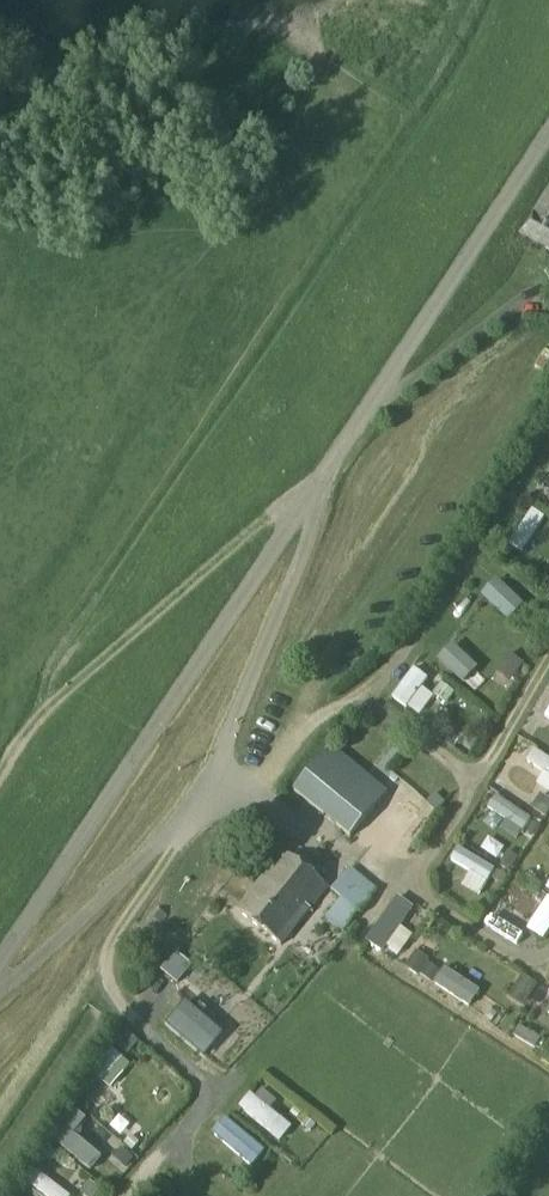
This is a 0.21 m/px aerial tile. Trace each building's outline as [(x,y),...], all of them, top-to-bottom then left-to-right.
[(523,234),(548,249),(548,190),(523,234)] [(529,552),(547,513),(531,506),(513,545),(529,552)] [(500,577),(485,594),(515,621),(530,604),(500,577)] [(460,641),(443,660),(470,685),(488,666),(460,641)] [(525,667),(511,656),(497,674),(511,684),(525,667)] [(423,686),(437,695),(445,684),(432,675),(423,686)] [(388,791),(331,745),(294,791),(351,838),(388,791)] [(548,783),(548,751),(541,746),(526,767),(548,783)] [(380,814),(406,828),(426,792),(400,777),(380,814)] [(548,815),(548,800),(542,795),(533,809),(547,818),(548,815)] [(445,806),(435,796),(427,805),(437,814),(445,806)] [(515,834),(526,817),(511,806),(500,824),(515,834)] [(534,823),(528,832),(535,837),(541,828),(534,823)] [(517,856),(507,849),(499,861),(510,868),(517,856)] [(328,887),(283,851),(236,911),(281,946),(328,887)] [(379,890),(351,868),(332,892),(341,899),(326,919),(345,934),(379,890)] [(497,871),(492,878),(503,885),(508,877),(497,871)] [(410,924),(422,907),(402,892),(368,936),(399,960),(421,932),(410,924)] [(419,977),(427,965),(429,962),(416,954),(405,970),(418,978),(419,977)] [(160,980),(180,987),(189,964),(168,956),(160,980)] [(439,973),(427,965),(419,977),(430,985),(439,973)] [(477,1006),(488,985),(448,967),(438,987),(477,1006)] [(522,976),(509,998),(525,1008),(538,986),(522,976)] [(235,1005),(228,1018),(243,1026),(250,1014),(235,1005)] [(184,1010),(174,1031),(223,1055),(233,1034),(184,1010)] [(539,1037),(518,1025),(512,1035),(533,1047),(539,1037)] [(136,1041),(127,1034),(114,1048),(123,1056),(136,1041)] [(282,1142),(296,1126),(257,1091),(242,1107),(282,1142)] [(302,1127),(311,1135),(316,1128),(307,1121),(302,1127)] [(140,1144),(132,1136),(124,1144),(132,1152),(140,1144)] [(133,1158),(122,1148),(114,1157),(126,1167),(133,1158)] [(41,1195),(74,1195),(76,1194),(50,1177),(39,1194),(41,1195)] [(90,1185),(83,1193),(83,1195),(101,1195),(102,1195),(90,1185)]
